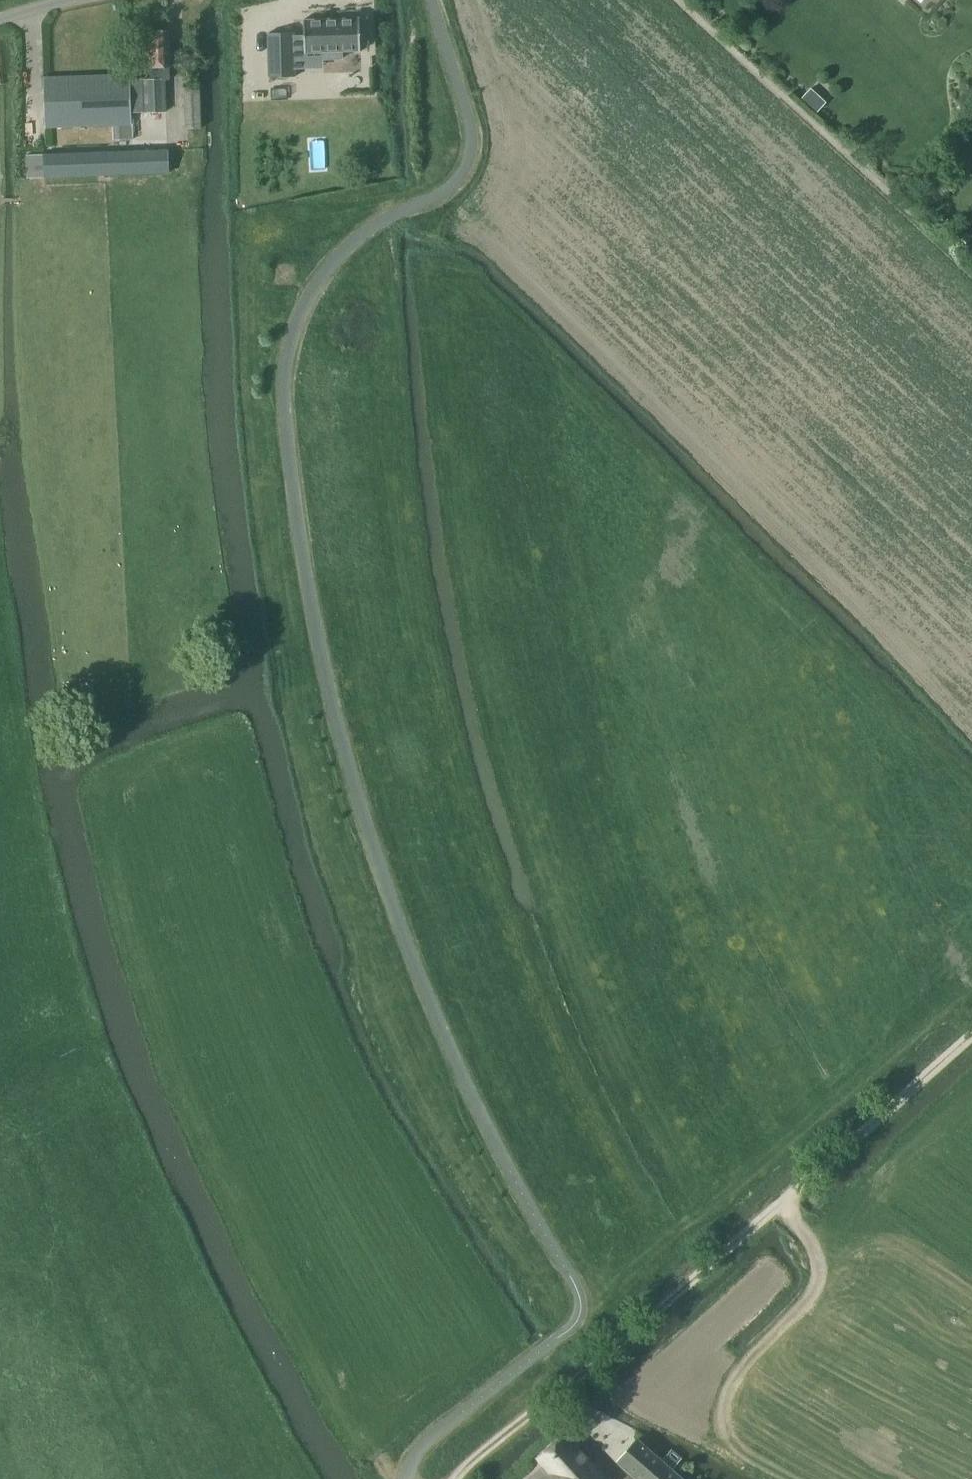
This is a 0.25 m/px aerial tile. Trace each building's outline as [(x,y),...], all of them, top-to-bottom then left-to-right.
[(293,31),(267,32),(269,76),(295,75),(294,49),(304,49),(304,51),(323,51),(323,58),(341,58),(341,50),(360,50),(359,18),(303,19),(303,35),(293,35),(293,31)] [(44,79),(46,127),(113,125),(113,141),(132,140),(131,113),(165,112),(164,80),(169,80),(168,32),(148,33),(149,80),(129,80),(129,76),(44,79)] [(184,87),(186,129),(201,129),(199,86),(184,87)] [(26,156),(27,178),(169,175),(168,152),(26,156)] [(599,1473),(600,1472),(587,1458),(581,1451),(581,1452),(579,1449),(578,1449),(564,1433),(536,1458),(545,1467),(531,1478),(605,1478),(599,1473)] [(661,1461),(636,1440),(618,1461),(639,1478),(681,1478),(671,1470),(682,1458),(672,1449),(661,1461)]
